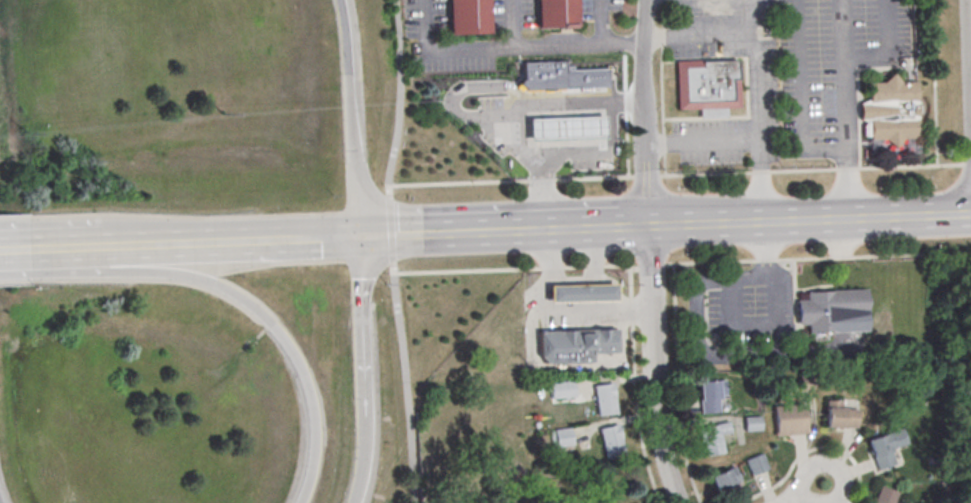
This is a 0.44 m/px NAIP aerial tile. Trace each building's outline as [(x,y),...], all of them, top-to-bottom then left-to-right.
[(448,34),(490,33),(490,0),(447,0),(448,34)] [(534,27),(533,0),(577,0),(578,25),(534,27)] [(739,110),(738,61),(675,63),(677,112),(699,111),(699,121),(726,120),(726,110),(739,110)] [(523,64),(524,92),(565,90),(565,83),(571,83),(571,68),(564,68),(564,63),(523,64)] [(867,85),(882,85),(891,75),(901,84),(915,84),(917,140),(901,141),(893,150),(884,142),(869,142),(869,124),(860,121),(859,105),(868,101),(867,85)] [(529,121),(529,144),(605,141),(604,118),(529,121)] [(574,288),(548,289),(548,306),(575,305),(616,304),(615,287),(574,288)] [(796,290),(865,288),(865,313),(833,313),(833,331),(807,332),(807,324),(796,323),(796,299),(796,290)] [(538,334),(539,360),(546,367),(590,365),(590,356),(616,355),(615,332),(538,334)] [(719,412),(719,381),(697,381),(697,412),(719,412)] [(544,382),(544,397),(574,397),(574,382),(544,382)] [(593,386),(612,383),(616,416),(598,418),(593,386)] [(825,428),(856,428),(856,409),(845,409),(845,400),(825,400),(825,428)] [(774,436),(806,434),(804,404),(772,405),(774,436)] [(743,416),(743,431),(761,431),(760,416),(743,416)] [(699,426),(703,455),(723,453),(720,433),(730,432),(728,422),(699,426)] [(599,428),(606,458),(624,454),(618,424),(599,428)] [(550,430),(552,447),(572,445),(571,427),(550,430)] [(865,439),(875,469),(895,463),(890,450),(904,446),(898,429),(865,439)] [(752,477),(769,471),(762,453),(745,460),(752,477)] [(708,477),(717,496),(736,487),(726,468),(708,477)] [(896,491),(875,485),(870,502),(893,502),(896,491)]
